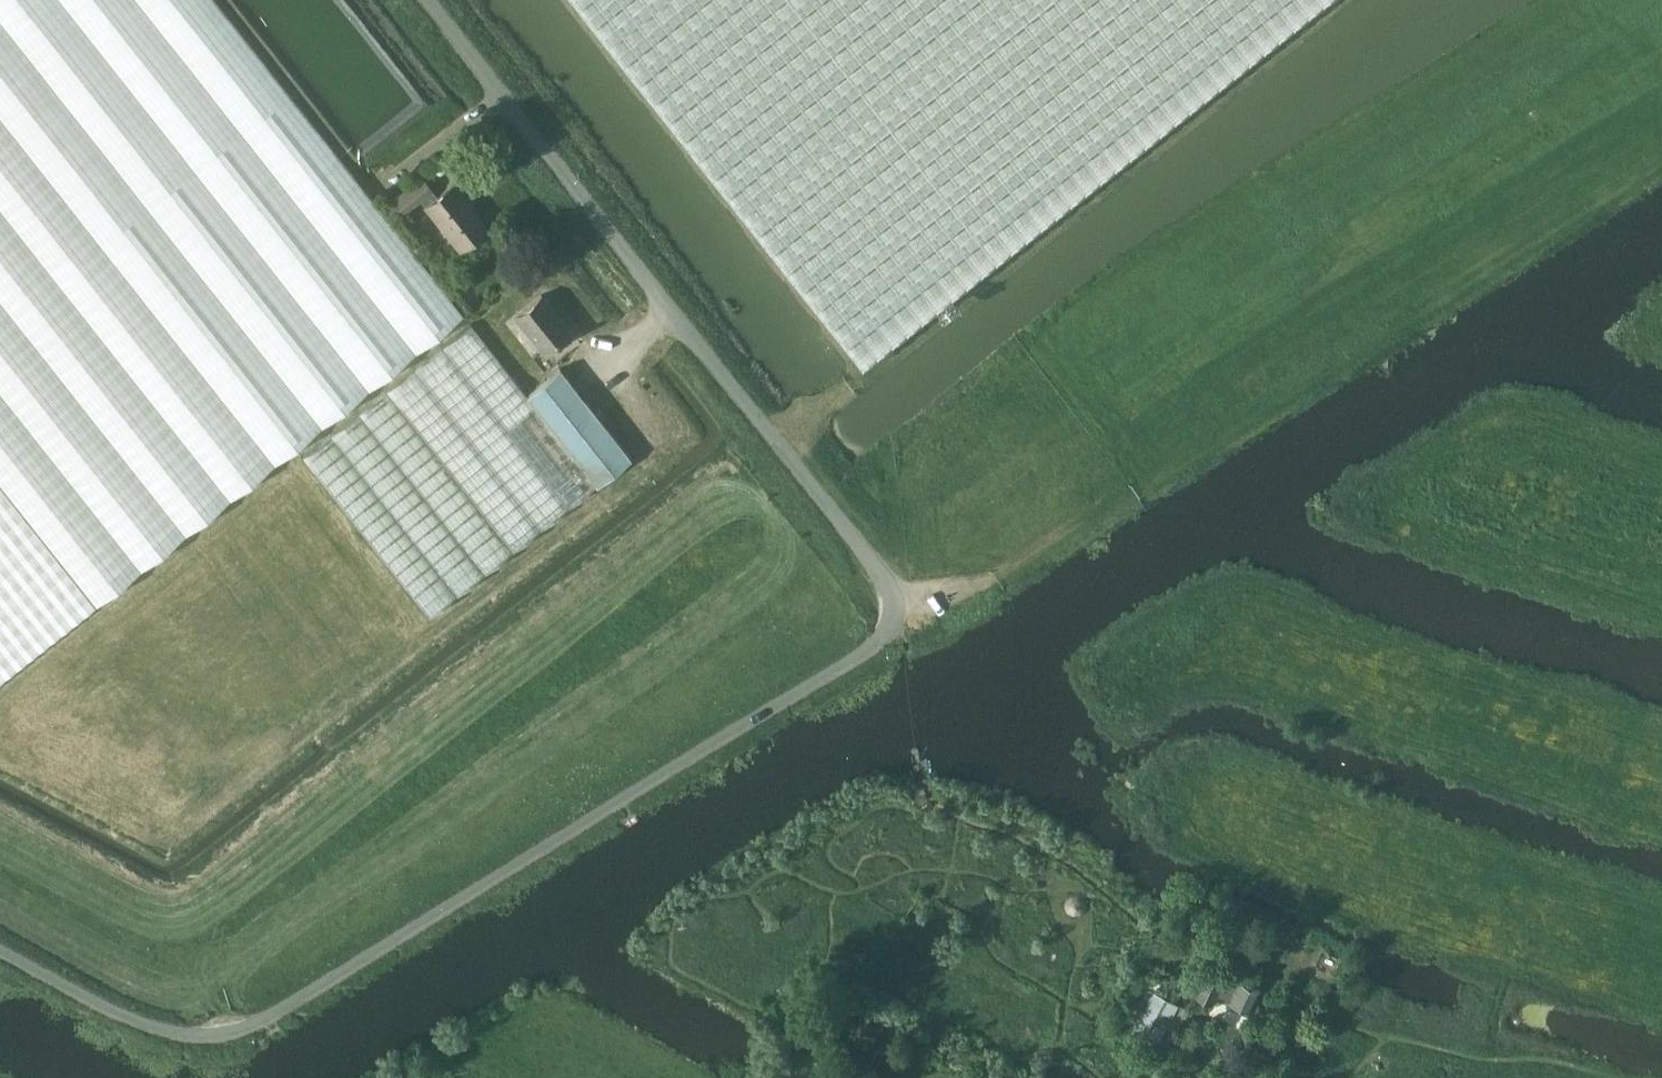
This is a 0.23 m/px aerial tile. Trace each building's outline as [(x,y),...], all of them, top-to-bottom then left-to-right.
[(463,313),(216,0),(0,0),(0,679),(463,313)] [(864,363),(1324,0),(576,0),(864,363)] [(424,206),(458,248),(486,226),(451,182),(432,197),(427,190),(430,187),(421,176),(393,198),(403,211),(419,198),(425,205),(424,206)] [(513,314),(543,351),(570,330),(540,293),(513,314)] [(428,614),(597,483),(630,457),(561,368),(527,394),(471,322),(303,454),(428,614)] [(1216,991),(1252,1008),(1261,989),(1211,965),(1197,993),(1212,1000),(1216,991)] [(1156,1032),(1173,1001),(1158,993),(1141,1024),(1156,1032)]
